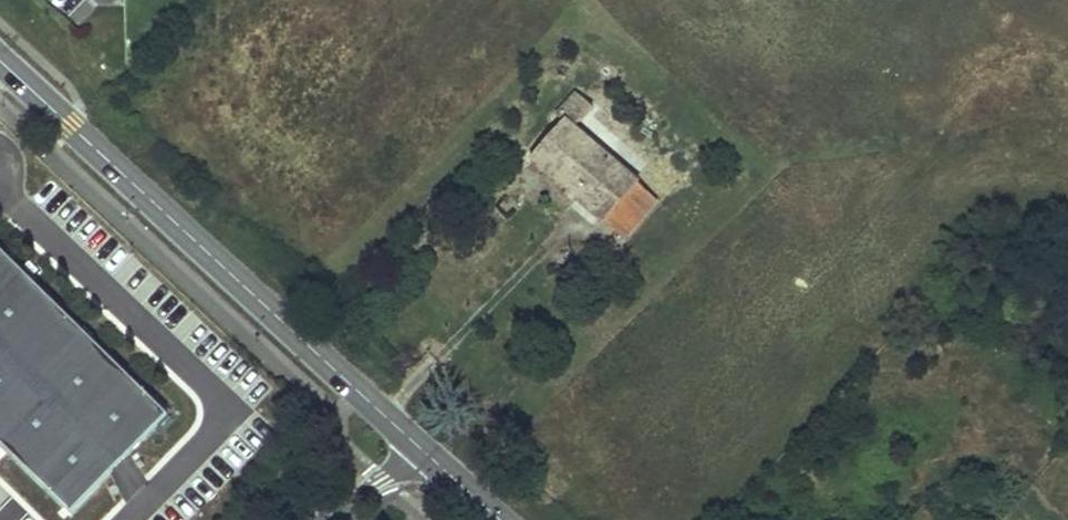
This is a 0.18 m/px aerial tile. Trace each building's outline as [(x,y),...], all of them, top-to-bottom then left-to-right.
[(594,107),(580,94),(560,117),(567,123),(534,159),(580,198),(597,179),(622,201),(638,183),(575,129),(594,107)] [(622,201),(597,179),(580,198),(605,220),(607,219),(622,201)] [(659,200),(638,183),(622,201),(607,219),(628,236),(659,200)] [(69,514),(166,415),(0,250),(0,445),(69,514)]
